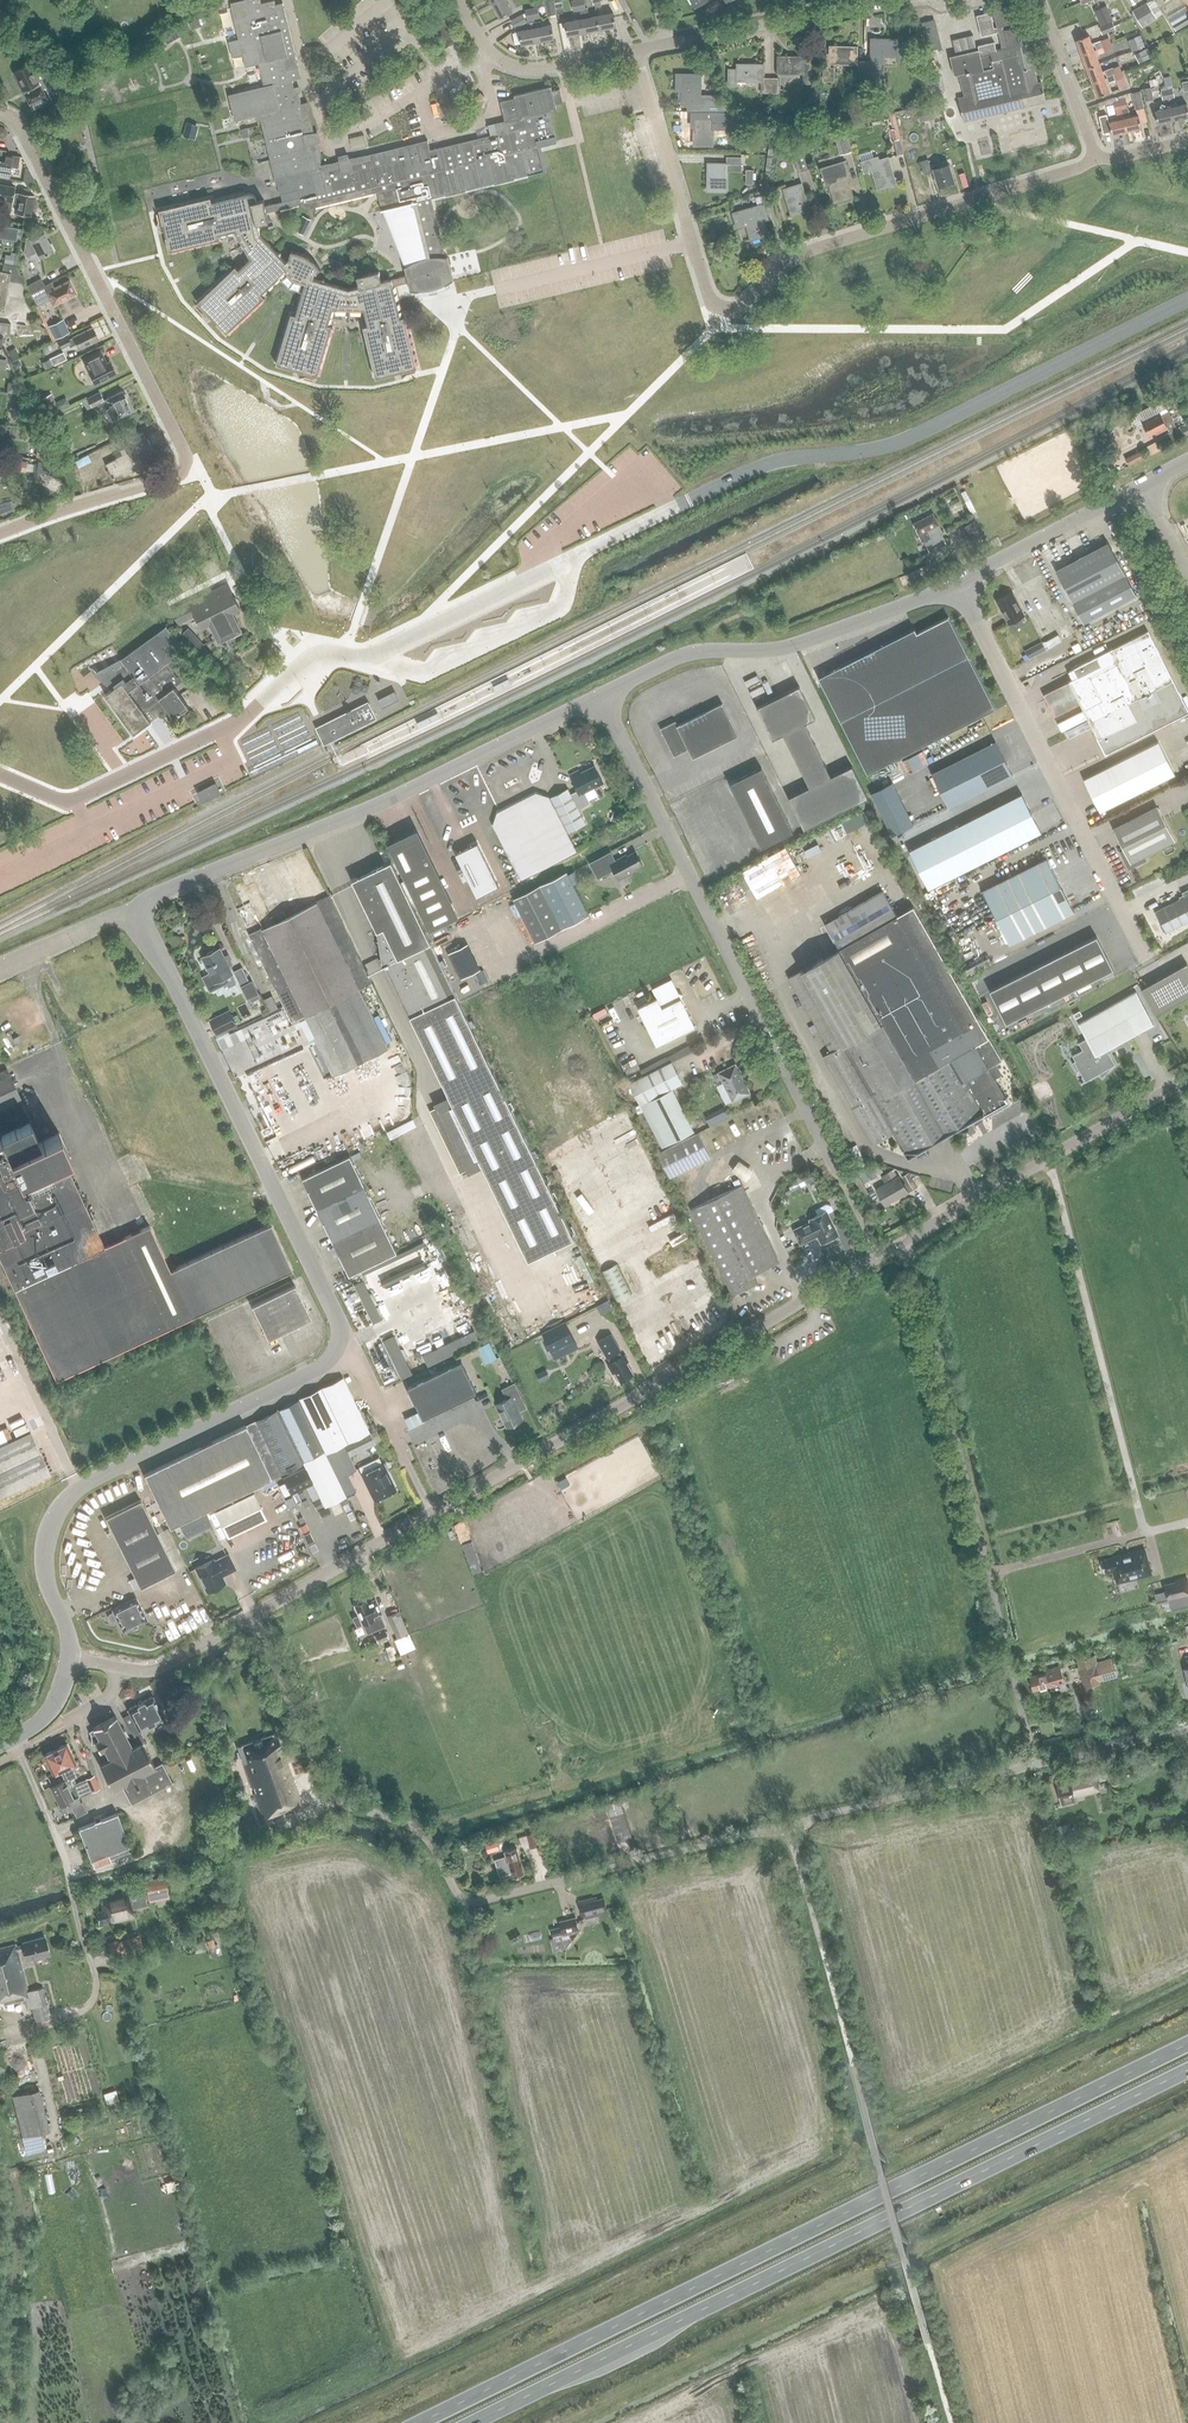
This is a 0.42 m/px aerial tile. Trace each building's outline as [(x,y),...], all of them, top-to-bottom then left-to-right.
[(417,368),(404,317),(400,318),(393,286),(400,284),(405,283),(408,282),(410,290),(416,291),(423,291),(428,290),(429,294),(437,293),(436,288),(441,286),(442,286),(447,283),(453,280),(451,272),(449,265),(447,256),(445,256),(431,198),(445,195),(445,196),(466,191),(466,190),(494,183),(494,184),(515,179),(514,178),(528,174),(544,170),(540,150),(542,150),(541,145),(555,141),(548,111),(556,109),(555,104),(562,103),(559,89),(551,91),(550,86),(514,95),(514,98),(511,99),(500,101),(504,121),(495,123),(497,133),(498,136),(489,138),(488,136),(430,150),(427,141),(425,141),(369,155),(320,167),(305,103),(301,104),(298,93),(295,94),(294,88),(292,80),(300,79),(298,69),(295,56),(282,5),(275,7),(274,2),(261,6),(260,0),(245,0),(245,1),(230,5),(239,41),(229,43),(232,58),(243,56),(246,68),(259,65),(264,87),(229,95),(235,120),(255,115),(257,120),(260,119),(276,184),(277,184),(279,194),(280,194),(282,201),(265,205),(263,199),(256,201),(256,199),(255,196),(252,194),(249,193),(246,193),(211,201),(210,197),(159,210),(169,251),(220,239),(219,235),(235,231),(249,258),(238,269),(235,266),(197,302),(226,334),(264,297),(261,294),(285,271),(293,280),(304,283),(295,315),(291,313),(276,364),(317,376),(332,326),(328,324),(332,309),(363,310),(367,325),(363,326),(375,378),(417,368)] [(492,3),(499,17),(512,10),(506,0),(497,0),(492,3)] [(563,11),(561,0),(545,0),(548,14),(563,11)] [(573,11),(579,9),(577,0),(575,0),(571,1),(573,11)] [(579,9),(585,8),(584,0),(577,0),(579,9)] [(1132,11),(1142,27),(1156,18),(1147,2),(1132,11)] [(972,51),(950,56),(954,75),(960,73),(965,97),(958,98),(963,119),(1045,100),(1041,82),(1036,83),(1033,67),(1034,67),(1024,25),(1003,30),(1002,26),(1019,22),(1015,5),(993,10),(996,26),(993,27),(990,11),(976,14),(981,35),(998,31),(1002,49),(995,51),(993,42),(977,46),(978,49),(975,50),(975,49),(972,35),(951,40),(955,54),(972,50),(972,51)] [(1105,6),(1100,8),(1106,23),(1112,20),(1105,6)] [(596,15),(589,16),(587,8),(585,8),(579,9),(581,18),(583,31),(599,28),(596,15)] [(1106,23),(1100,8),(1095,10),(1101,25),(1106,23)] [(596,15),(599,28),(615,25),(612,12),(596,15)] [(522,14),(510,20),(514,27),(525,21),(522,14)] [(1172,25),(1176,31),(1187,24),(1187,16),(1172,25)] [(581,18),(565,21),(567,34),(583,31),(581,18)] [(198,19),(188,23),(192,30),(201,26),(198,19)] [(537,40),(534,22),(533,19),(527,20),(528,27),(519,29),(521,43),(537,40)] [(540,21),(534,22),(537,40),(553,37),(550,23),(541,25),(540,21)] [(1099,27),(1102,35),(1115,29),(1112,22),(1099,27)] [(169,34),(163,38),(167,44),(173,41),(169,34)] [(1088,35),(1076,40),(1081,54),(1103,46),(1100,40),(1091,43),(1088,35)] [(1140,35),(1133,37),(1137,48),(1144,46),(1140,35)] [(1108,37),(1100,40),(1103,46),(1110,43),(1108,37)] [(862,75),(862,85),(882,85),(882,71),(881,71),(882,55),(887,55),(887,56),(895,56),(895,61),(906,61),(907,44),(897,43),(897,39),(871,38),(870,60),(863,60),(862,75)] [(937,40),(929,42),(931,50),(933,49),(939,48),(937,40)] [(1110,43),(1103,46),(1105,52),(1112,49),(1110,43)] [(824,53),(823,79),(833,79),(833,67),(830,67),(830,63),(855,63),(855,75),(856,75),(862,75),(863,60),(862,60),(856,60),(856,47),(829,46),(829,53),(824,53)] [(1103,46),(1081,54),(1086,68),(1099,63),(1096,55),(1105,52),(1103,46)] [(1110,58),(1123,54),(1121,48),(1108,52),(1110,58)] [(1147,48),(1138,52),(1142,61),(1152,57),(1147,48)] [(778,72),(804,73),(803,82),(810,82),(811,62),(804,62),(805,56),(778,56),(778,72)] [(1099,63),(1086,68),(1092,82),(1113,74),(1111,68),(1102,72),(1099,63)] [(763,91),(763,92),(763,93),(761,93),(761,101),(770,101),(770,92),(770,77),(763,77),(763,64),(737,64),(737,68),(727,68),(727,86),(737,86),(737,82),(736,82),(736,80),(763,81),(763,91)] [(16,79),(31,110),(48,102),(32,71),(31,72),(27,65),(14,72),(17,79),(16,79)] [(1119,65),(1111,68),(1113,74),(1121,71),(1119,65)] [(1121,71),(1113,74),(1115,80),(1123,77),(1121,71)] [(681,90),(681,103),(699,103),(699,95),(700,74),(676,73),(676,90),(681,90)] [(1113,74),(1092,82),(1097,97),(1109,92),(1106,83),(1115,80),(1113,74)] [(1163,78),(1166,90),(1168,97),(1174,95),(1169,76),(1163,78)] [(67,83),(56,88),(62,100),(73,95),(67,83)] [(1154,99),(1151,87),(1142,89),(1145,101),(1154,99)] [(1131,93),(1135,109),(1144,107),(1140,91),(1131,93)] [(699,103),(699,111),(713,111),(727,111),(727,104),(717,104),(717,95),(699,95),(699,103)] [(1125,99),(1119,100),(1121,109),(1127,107),(1125,99)] [(1121,109),(1119,100),(1113,102),(1115,110),(1121,109)] [(1169,105),(1173,120),(1187,116),(1187,113),(1186,103),(1178,105),(1177,103),(1169,105)] [(1173,120),(1169,105),(1162,107),(1162,109),(1154,111),(1157,123),(1173,120)] [(465,106),(453,109),(456,121),(467,118),(465,106)] [(931,106),(917,110),(919,117),(933,114),(931,106)] [(871,117),(872,122),(889,118),(888,113),(871,117)] [(889,114),(892,128),(897,126),(894,113),(889,114)] [(1129,114),(1122,115),(1126,131),(1141,127),(1137,114),(1130,116),(1129,114)] [(1126,131),(1122,115),(1116,117),(1116,119),(1108,121),(1111,134),(1126,131)] [(712,145),(713,118),(695,118),(694,144),(712,145)] [(187,122),(183,136),(195,139),(199,125),(187,122)] [(890,130),(893,140),(897,154),(904,152),(896,128),(890,130)] [(833,134),(840,155),(852,151),(846,130),(833,134)] [(764,180),(774,181),(779,142),(769,140),(764,180)] [(861,159),(873,155),(872,150),(859,153),(861,159)] [(9,176),(10,167),(17,168),(19,156),(12,155),(12,157),(5,155),(4,161),(0,160),(0,175),(9,176)] [(872,169),(878,188),(894,183),(887,157),(877,160),(876,157),(861,162),(864,171),(872,169)] [(921,161),(924,174),(932,171),(931,171),(933,170),(938,186),(953,182),(948,164),(938,166),(937,162),(929,165),(928,159),(921,161)] [(829,182),(835,201),(851,196),(844,171),(846,170),(847,172),(848,171),(844,160),(843,160),(844,161),(821,168),(820,167),(825,184),(826,184),(825,183),(829,182)] [(708,163),(708,190),(726,190),(727,164),(708,163)] [(35,182),(27,168),(25,167),(22,181),(35,182)] [(760,183),(764,197),(771,194),(766,180),(760,183)] [(9,212),(11,202),(21,204),(19,213),(30,215),(33,196),(18,193),(18,194),(13,193),(14,186),(0,184),(0,210),(9,212)] [(784,189),(791,215),(808,210),(800,184),(784,189)] [(763,195),(755,197),(757,205),(763,204),(762,199),(764,198),(763,195)] [(757,205),(733,213),(736,224),(742,223),(743,226),(746,226),(750,240),(765,235),(761,221),(763,220),(768,219),(763,204),(757,205)] [(22,225),(37,227),(38,217),(24,215),(22,225)] [(295,229),(307,235),(314,221),(302,215),(295,229)] [(15,240),(17,228),(0,225),(0,238),(15,240)] [(36,252),(39,257),(53,250),(43,232),(31,239),(30,238),(26,238),(23,252),(26,257),(36,252)] [(5,253),(4,261),(15,263),(17,252),(10,251),(9,254),(5,253)] [(9,281),(26,284),(21,275),(19,275),(15,266),(3,264),(1,271),(0,271),(0,311),(3,311),(9,281)] [(26,286),(31,293),(44,286),(40,278),(26,286)] [(74,293),(68,282),(54,289),(51,283),(31,293),(37,305),(50,299),(53,304),(74,293)] [(38,306),(36,306),(36,307),(52,341),(69,332),(62,319),(48,325),(38,306)] [(58,342),(61,348),(70,343),(70,344),(75,341),(78,349),(97,339),(92,327),(72,337),(68,339),(67,337),(58,342)] [(15,348),(7,351),(12,360),(19,356),(15,348)] [(82,358),(94,384),(115,373),(109,361),(106,363),(99,350),(82,358)] [(51,358),(54,365),(66,359),(63,353),(51,358)] [(49,359),(41,362),(45,369),(53,366),(49,359)] [(18,360),(12,363),(15,370),(19,368),(20,364),(18,360)] [(106,409),(112,421),(130,412),(125,401),(127,400),(122,391),(105,399),(110,407),(106,409)] [(103,400),(99,392),(86,398),(91,407),(103,400)] [(59,409),(51,394),(38,400),(39,403),(35,406),(40,417),(45,414),(46,416),(59,409)] [(1167,432),(1172,441),(1187,433),(1184,426),(1177,429),(1168,410),(1160,414),(1160,413),(1142,422),(1149,435),(1166,427),(1169,432),(1167,432)] [(38,433),(30,438),(36,447),(43,443),(38,433)] [(115,459),(105,464),(113,478),(122,473),(123,476),(126,474),(125,474),(135,469),(136,472),(138,471),(138,470),(148,466),(149,466),(148,465),(152,463),(149,458),(150,458),(147,452),(150,450),(151,449),(150,449),(149,446),(148,445),(149,442),(147,439),(145,438),(144,437),(119,450),(121,454),(115,457),(115,459)] [(1142,448),(1147,457),(1160,450),(1156,441),(1142,448)] [(37,447),(36,457),(45,458),(46,448),(37,447)] [(1125,458),(1128,465),(1144,457),(1141,451),(1125,458)] [(10,468),(24,470),(25,461),(11,459),(10,468)] [(913,523),(923,542),(924,541),(932,558),(949,550),(941,533),(942,532),(933,514),(913,523)] [(962,526),(970,540),(982,534),(974,520),(962,526)] [(892,530),(884,535),(888,541),(896,537),(892,530)] [(1055,570),(1083,622),(1136,594),(1108,542),(1055,570)] [(927,564),(905,574),(910,585),(932,575),(927,564)] [(195,616),(201,627),(209,623),(219,642),(241,631),(231,612),(239,608),(227,583),(189,602),(189,601),(171,610),(179,624),(195,616)] [(1024,614),(1013,592),(997,601),(1008,623),(1024,614)] [(818,678),(840,721),(867,774),(995,709),(948,617),(916,633),(914,629),(818,678)] [(114,684),(116,687),(113,689),(105,695),(134,734),(151,721),(150,721),(166,709),(173,719),(189,708),(174,687),(166,693),(161,687),(160,686),(171,678),(171,679),(176,685),(181,682),(172,669),(189,656),(166,625),(120,659),(105,671),(114,684)] [(203,644),(188,628),(182,634),(196,649),(203,644)] [(1043,694),(1048,705),(1053,703),(1055,707),(1050,709),(1054,716),(1079,703),(1106,755),(1187,713),(1187,711),(1148,631),(1074,669),(1078,676),(1071,680),(1043,694)] [(1024,651),(1028,658),(1046,649),(1041,641),(1024,651)] [(199,670),(189,657),(178,665),(188,679),(199,670)] [(798,686),(756,707),(772,739),(783,734),(809,787),(788,797),(804,829),(868,797),(852,765),(831,776),(804,723),(814,718),(798,686)] [(393,691),(377,699),(381,707),(397,699),(393,691)] [(369,703),(368,701),(351,709),(352,712),(369,703)] [(326,725),(333,737),(358,724),(359,727),(368,723),(367,720),(376,716),(369,703),(352,712),(351,709),(346,711),(346,712),(348,714),(326,725)] [(692,758),(738,736),(722,703),(677,726),(675,722),(659,729),(673,757),(687,750),(692,758)] [(348,714),(346,712),(321,724),(315,727),(324,745),(329,742),(359,727),(358,724),(333,737),(326,725),(348,714)] [(932,774),(949,808),(1012,775),(995,742),(932,774)] [(1158,742),(1084,779),(1100,812),(1174,774),(1158,742)] [(603,784),(594,767),(580,773),(578,771),(569,775),(578,791),(570,795),(568,790),(551,798),(568,832),(585,824),(578,810),(589,804),(584,793),(603,784)] [(794,835),(762,771),(730,787),(762,851),(794,835)] [(197,792),(202,803),(221,793),(216,783),(197,792)] [(497,812),(492,825),(521,880),(577,851),(549,796),(536,792),(497,812)] [(958,826),(909,851),(928,889),(977,864),(1041,832),(1022,794),(958,826)] [(1123,858),(1128,869),(1146,860),(1144,856),(1174,841),(1156,807),(1113,829),(1124,850),(1120,852),(1120,853),(1124,851),(1127,856),(1123,858)] [(825,826),(830,838),(868,823),(863,810),(825,826)] [(614,811),(610,821),(617,823),(621,814),(614,811)] [(416,832),(390,845),(431,930),(457,917),(416,832)] [(498,886),(477,843),(455,854),(476,897),(498,886)] [(750,888),(756,898),(799,873),(784,847),(741,872),(743,875),(750,888)] [(626,855),(614,861),(610,853),(589,864),(597,879),(613,871),(619,880),(635,872),(634,871),(642,866),(635,852),(626,857),(626,855)] [(1047,858),(983,890),(1009,945),(1074,912),(1047,858)] [(391,862),(391,861),(352,880),(377,931),(382,965),(382,966),(385,965),(410,1016),(447,1092),(450,1100),(429,1110),(460,1173),(481,1163),(528,1260),(555,1247),(558,1253),(577,1244),(493,1071),(430,942),(391,862)] [(588,916),(566,873),(511,900),(533,944),(588,916)] [(743,875),(737,878),(745,891),(750,888),(743,875)] [(297,890),(245,916),(287,1002),(339,976),(297,890)] [(1182,892),(1181,892),(1184,897),(1155,911),(1166,933),(1187,921),(1187,890),(1182,893),(1182,892)] [(823,1057),(851,1106),(873,1145),(894,1133),(908,1157),(1007,1101),(994,1079),(1001,1075),(995,1064),(1001,1060),(913,906),(896,916),(882,891),(824,925),(838,949),(788,978),(831,1052),(823,1057)] [(486,933),(463,942),(474,969),(497,960),(486,933)] [(1096,936),(1032,969),(990,990),(1006,1024),(1048,1001),(1113,969),(1096,936)] [(232,974),(219,949),(202,957),(210,973),(206,975),(204,980),(208,988),(213,989),(228,982),(226,977),(232,974)] [(962,968),(965,976),(970,974),(972,980),(984,975),(980,966),(991,961),(989,956),(962,968)] [(1141,991),(1156,1017),(1187,999),(1187,967),(1187,965),(1141,991)] [(234,972),(242,987),(243,986),(249,983),(242,968),(234,972)] [(483,970),(476,973),(478,977),(477,978),(481,985),(489,981),(483,970)] [(637,1008),(657,1048),(696,1028),(681,999),(671,980),(652,989),(656,999),(637,1008)] [(243,986),(251,1001),(259,997),(252,982),(249,983),(243,986)] [(359,989),(305,1016),(334,1076),(388,1049),(359,989)] [(1075,1061),(1072,1063),(1077,1072),(1079,1070),(1083,1078),(1088,1079),(1098,1074),(1102,1077),(1113,1065),(1115,1064),(1107,1050),(1154,1024),(1135,992),(1078,1024),(1087,1038),(1078,1043),(1082,1050),(1072,1056),(1075,1061)] [(267,1010),(277,1007),(272,994),(263,997),(267,1010)] [(227,1012),(212,1020),(219,1033),(234,1026),(227,1012)] [(1059,1030),(1070,1024),(1064,1013),(1053,1019),(1059,1030)] [(628,1083),(639,1104),(662,1148),(694,1131),(673,1088),(682,1083),(671,1062),(642,1076),(628,1083)] [(719,1074),(733,1102),(750,1094),(735,1065),(719,1074)] [(56,1379),(168,1327),(167,1327),(191,1316),(292,1269),(270,1223),(169,1270),(149,1225),(101,1246),(67,1170),(23,1190),(17,1176),(66,1155),(56,1131),(37,1139),(6,1068),(0,1071),(0,1258),(56,1379)] [(717,1111),(705,1117),(710,1127),(722,1121),(717,1111)] [(413,1118),(387,1132),(390,1138),(416,1125),(413,1118)] [(698,1134),(657,1155),(669,1178),(710,1157),(698,1134)] [(856,1145),(845,1151),(854,1170),(866,1164),(856,1145)] [(339,1254),(349,1275),(397,1252),(350,1155),(303,1178),(339,1254)] [(738,1158),(731,1168),(745,1179),(752,1169),(738,1158)] [(870,1165),(865,1168),(870,1178),(876,1175),(870,1165)] [(898,1176),(897,1176),(893,1169),(887,1173),(881,1176),(885,1183),(876,1189),(885,1204),(907,1192),(898,1176)] [(812,1170),(807,1173),(811,1182),(817,1179),(812,1170)] [(864,1170),(852,1177),(857,1186),(863,1183),(870,1179),(864,1170)] [(901,1177),(910,1191),(917,1187),(908,1172),(901,1177)] [(739,1178),(733,1181),(736,1187),(742,1184),(739,1178)] [(787,1183),(782,1185),(787,1194),(791,1192),(787,1183)] [(857,1186),(857,1187),(863,1196),(868,1193),(863,1183),(857,1186)] [(754,1275),(779,1262),(742,1184),(736,1187),(690,1209),(732,1295),(758,1283),(754,1275)] [(821,1243),(838,1234),(827,1211),(809,1219),(810,1221),(793,1230),(800,1244),(817,1235),(821,1243)] [(470,1247),(466,1249),(470,1257),(474,1255),(470,1247)] [(602,1270),(618,1300),(632,1292),(615,1262),(602,1270)] [(381,1304),(375,1306),(363,1279),(354,1284),(371,1322),(386,1316),(381,1304)] [(251,1306),(267,1339),(311,1318),(294,1285),(251,1306)] [(245,1310),(224,1320),(239,1352),(261,1342),(245,1310)] [(661,1321),(656,1324),(664,1336),(668,1333),(661,1321)] [(542,1333),(555,1360),(579,1348),(566,1322),(542,1333)] [(427,1362),(479,1343),(475,1332),(423,1352),(427,1362)] [(382,1339),(401,1378),(413,1372),(394,1333),(382,1339)] [(598,1341),(608,1358),(610,1357),(613,1362),(608,1365),(613,1373),(615,1372),(620,1381),(633,1374),(626,1362),(628,1361),(625,1355),(622,1356),(619,1351),(621,1350),(611,1333),(598,1341)] [(492,1350),(489,1342),(478,1347),(482,1355),(492,1350)] [(408,1386),(423,1418),(477,1392),(461,1361),(408,1386)] [(546,1369),(536,1374),(540,1382),(550,1377),(546,1369)] [(255,1420),(248,1423),(274,1477),(281,1474),(303,1463),(305,1467),(313,1483),(324,1506),(345,1496),(336,1478),(324,1453),(342,1444),(369,1431),(343,1378),(255,1420)] [(508,1399),(496,1405),(507,1427),(509,1426),(510,1427),(516,1425),(521,1421),(520,1420),(523,1419),(519,1411),(527,1408),(518,1391),(510,1395),(512,1397),(508,1399)] [(373,1411),(364,1415),(370,1428),(379,1424),(373,1411)] [(248,1423),(143,1474),(169,1528),(274,1477),(248,1423)] [(376,1430),(370,1433),(375,1444),(381,1441),(376,1430)] [(0,1446),(0,1497),(49,1474),(30,1432),(0,1446)] [(350,1456),(375,1444),(370,1433),(369,1432),(345,1444),(350,1456)] [(342,1444),(324,1453),(336,1478),(346,1473),(354,1469),(342,1444)] [(361,1474),(374,1500),(395,1489),(388,1474),(386,1473),(382,1464),(361,1474)] [(283,1478),(282,1478),(290,1495),(291,1494),(313,1483),(305,1467),(283,1478)] [(578,1490),(575,1485),(584,1480),(583,1477),(581,1478),(578,1470),(559,1479),(569,1499),(574,1497),(572,1493),(578,1490)] [(214,1511),(227,1538),(267,1519),(254,1492),(214,1511)] [(141,1500),(105,1517),(105,1518),(140,1587),(175,1570),(141,1500)] [(301,1506),(292,1510),(300,1532),(310,1529),(301,1506)] [(180,1526),(186,1539),(212,1526),(205,1513),(180,1526)] [(464,1542),(470,1572),(479,1570),(474,1540),(464,1542)] [(1111,1559),(1101,1562),(1104,1573),(1114,1570),(1117,1583),(1152,1574),(1148,1560),(1147,1560),(1145,1549),(1111,1558),(1111,1559)] [(213,1560),(195,1569),(207,1592),(225,1583),(222,1576),(236,1569),(228,1553),(213,1561),(213,1560)] [(1187,1596),(1187,1582),(1187,1579),(1164,1585),(1168,1601),(1187,1596)] [(108,1617),(111,1621),(113,1622),(117,1620),(123,1632),(133,1627),(133,1628),(138,1625),(147,1620),(136,1598),(112,1610),(114,1612),(109,1614),(108,1617)] [(354,1604),(359,1615),(354,1617),(353,1619),(356,1626),(362,1624),(366,1633),(383,1626),(377,1613),(379,1613),(374,1600),(366,1604),(364,1600),(354,1604)] [(388,1616),(398,1638),(407,1634),(397,1612),(388,1616)] [(387,1638),(384,1631),(373,1635),(376,1643),(387,1638)] [(1078,1661),(1085,1688),(1100,1684),(1099,1680),(1117,1675),(1113,1662),(1096,1667),(1093,1657),(1078,1661)] [(1030,1677),(1034,1691),(1050,1686),(1050,1687),(1065,1683),(1060,1667),(1045,1671),(1046,1673),(1030,1677)] [(141,1743),(143,1742),(138,1731),(163,1718),(151,1697),(126,1710),(128,1714),(121,1717),(129,1733),(130,1732),(137,1745),(141,1743)] [(91,1744),(91,1745),(95,1745),(99,1753),(103,1750),(109,1760),(99,1765),(113,1790),(121,1785),(132,1804),(173,1781),(173,1780),(172,1781),(161,1762),(153,1766),(141,1743),(137,1745),(131,1748),(114,1717),(92,1729),(93,1730),(88,1733),(89,1734),(90,1736),(90,1738),(90,1739),(91,1740),(91,1742),(91,1744)] [(1054,1731),(1052,1722),(1039,1725),(1041,1734),(1054,1731)] [(300,1805),(275,1734),(237,1747),(262,1818),(300,1805)] [(1063,1741),(1061,1734),(1042,1739),(1044,1746),(1063,1741)] [(75,1763),(66,1744),(45,1755),(54,1773),(60,1770),(66,1782),(76,1776),(71,1766),(75,1763)] [(1095,1766),(1099,1781),(1110,1779),(1108,1773),(1115,1771),(1112,1761),(1095,1766)] [(94,1775),(85,1779),(91,1792),(100,1788),(94,1775)] [(1057,1784),(1062,1804),(1075,1801),(1074,1796),(1097,1790),(1093,1775),(1057,1784)] [(91,1792),(85,1779),(73,1785),(79,1798),(91,1792)] [(73,1800),(64,1781),(50,1787),(62,1812),(81,1802),(79,1797),(73,1800)] [(632,1840),(620,1805),(607,1809),(619,1844),(632,1840)] [(131,1852),(117,1814),(78,1829),(90,1862),(92,1862),(94,1867),(110,1862),(109,1860),(131,1852)] [(1071,1835),(1069,1823),(1057,1826),(1060,1838),(1071,1835)] [(542,1841),(539,1831),(519,1837),(522,1847),(528,1845),(529,1849),(538,1846),(537,1842),(542,1841)] [(485,1843),(488,1853),(500,1849),(497,1840),(485,1843)] [(505,1857),(495,1859),(499,1876),(509,1873),(511,1879),(523,1876),(516,1849),(511,1850),(504,1852),(505,1857)] [(110,1924),(133,1917),(131,1908),(132,1908),(131,1906),(143,1903),(141,1896),(147,1894),(148,1898),(167,1894),(164,1878),(145,1882),(145,1886),(127,1891),(99,1899),(102,1910),(95,1912),(98,1923),(109,1920),(110,1924)] [(594,1902),(594,1898),(579,1902),(583,1920),(601,1915),(601,1912),(606,1910),(603,1899),(594,1902)] [(578,1930),(575,1918),(559,1922),(562,1934),(578,1930)] [(130,1946),(121,1949),(123,1955),(140,1950),(136,1936),(128,1939),(130,1946)] [(46,1949),(43,1937),(21,1943),(22,1945),(15,1947),(14,1945),(0,1949),(0,2001),(1,2001),(3,2005),(23,1999),(26,2010),(30,2009),(34,2023),(49,2019),(41,1988),(27,1992),(16,1951),(23,1949),(26,1961),(48,1955),(46,1949)] [(213,1938),(206,1940),(209,1948),(215,1947),(213,1938)] [(19,2154),(31,2154),(29,2092),(17,2093),(19,2154)] [(105,2099),(107,2103),(118,2099),(117,2095),(105,2099)]
